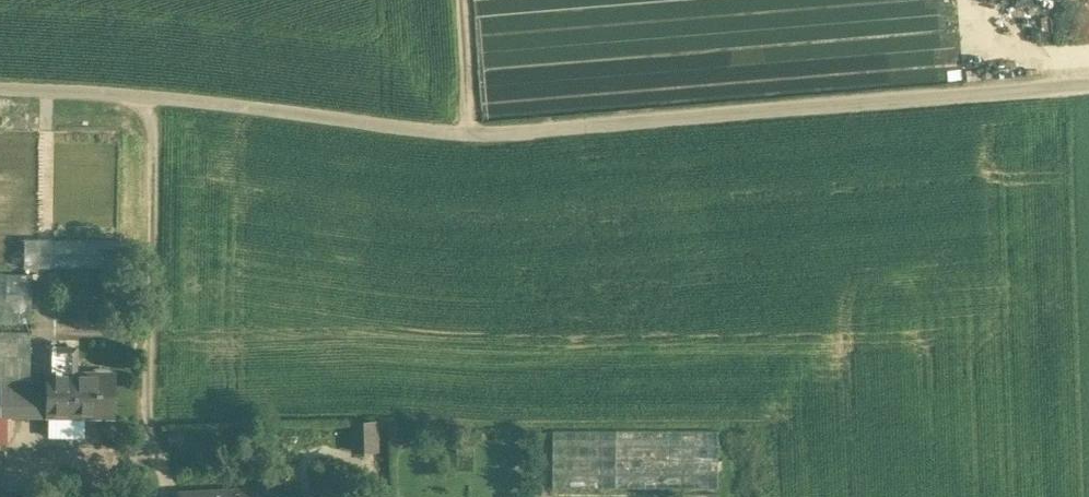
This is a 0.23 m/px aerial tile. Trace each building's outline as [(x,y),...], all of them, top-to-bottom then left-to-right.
[(0,130),(0,266),(116,268),(118,132),(0,130)] [(0,272),(0,323),(30,323),(31,273),(0,272)] [(0,330),(0,380),(29,381),(30,330),(0,330)] [(75,347),(47,347),(46,393),(46,415),(85,416),(85,412),(112,412),(113,375),(74,374),(75,347)] [(0,380),(0,415),(46,415),(46,393),(29,393),(29,381),(0,380)] [(376,422),(355,422),(356,451),(377,450),(376,422)] [(720,429),(553,429),(553,488),(719,489),(720,429)] [(179,493),(179,496),(280,496),(280,488),(179,493)]
